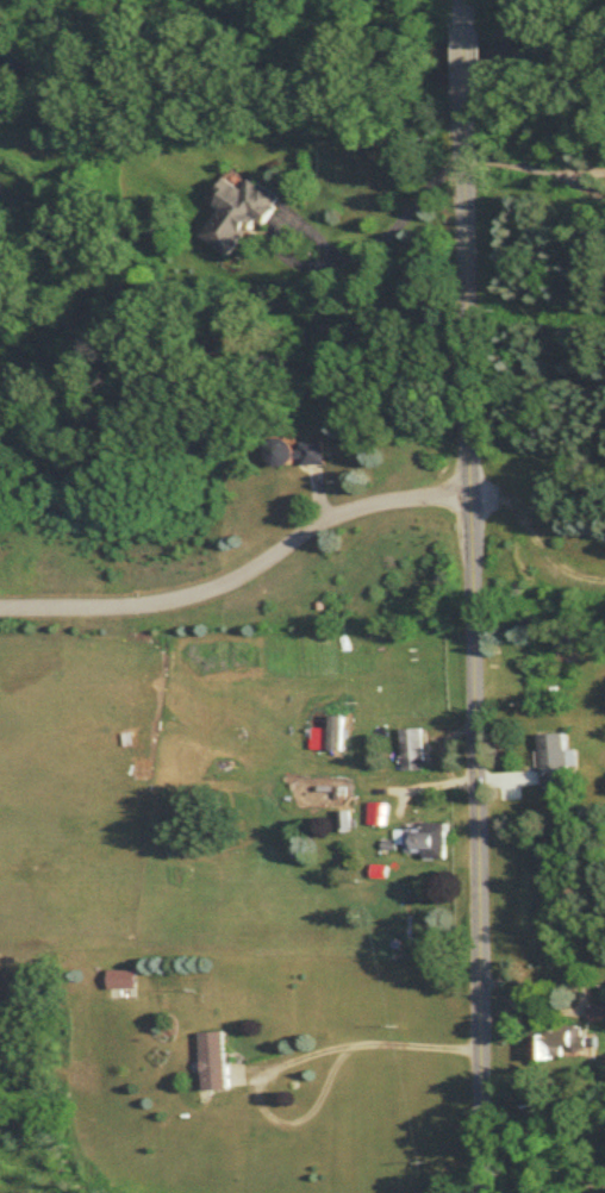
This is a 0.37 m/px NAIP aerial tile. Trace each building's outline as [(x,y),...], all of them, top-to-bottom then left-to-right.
[(267,227),(285,198),(254,178),(249,187),(230,175),(213,204),(223,210),(205,239),(235,257),(257,221),(267,227)] [(327,441),(272,443),(274,467),(328,464),(327,441)] [(332,751),(343,752),(344,719),(334,719),(332,751)] [(425,773),(424,730),(402,731),(403,773),(425,773)] [(540,738),(546,790),(572,787),(566,734),(540,738)] [(372,827),(387,827),(387,805),(372,805),(372,827)] [(446,859),(446,827),(409,827),(409,859),(446,859)] [(111,991),(138,991),(138,973),(111,973),(111,991)] [(537,1063),(565,1063),(565,1052),(588,1052),(588,1029),(537,1030),(537,1063)] [(227,1093),(227,1035),(203,1035),(203,1093),(227,1093)]
